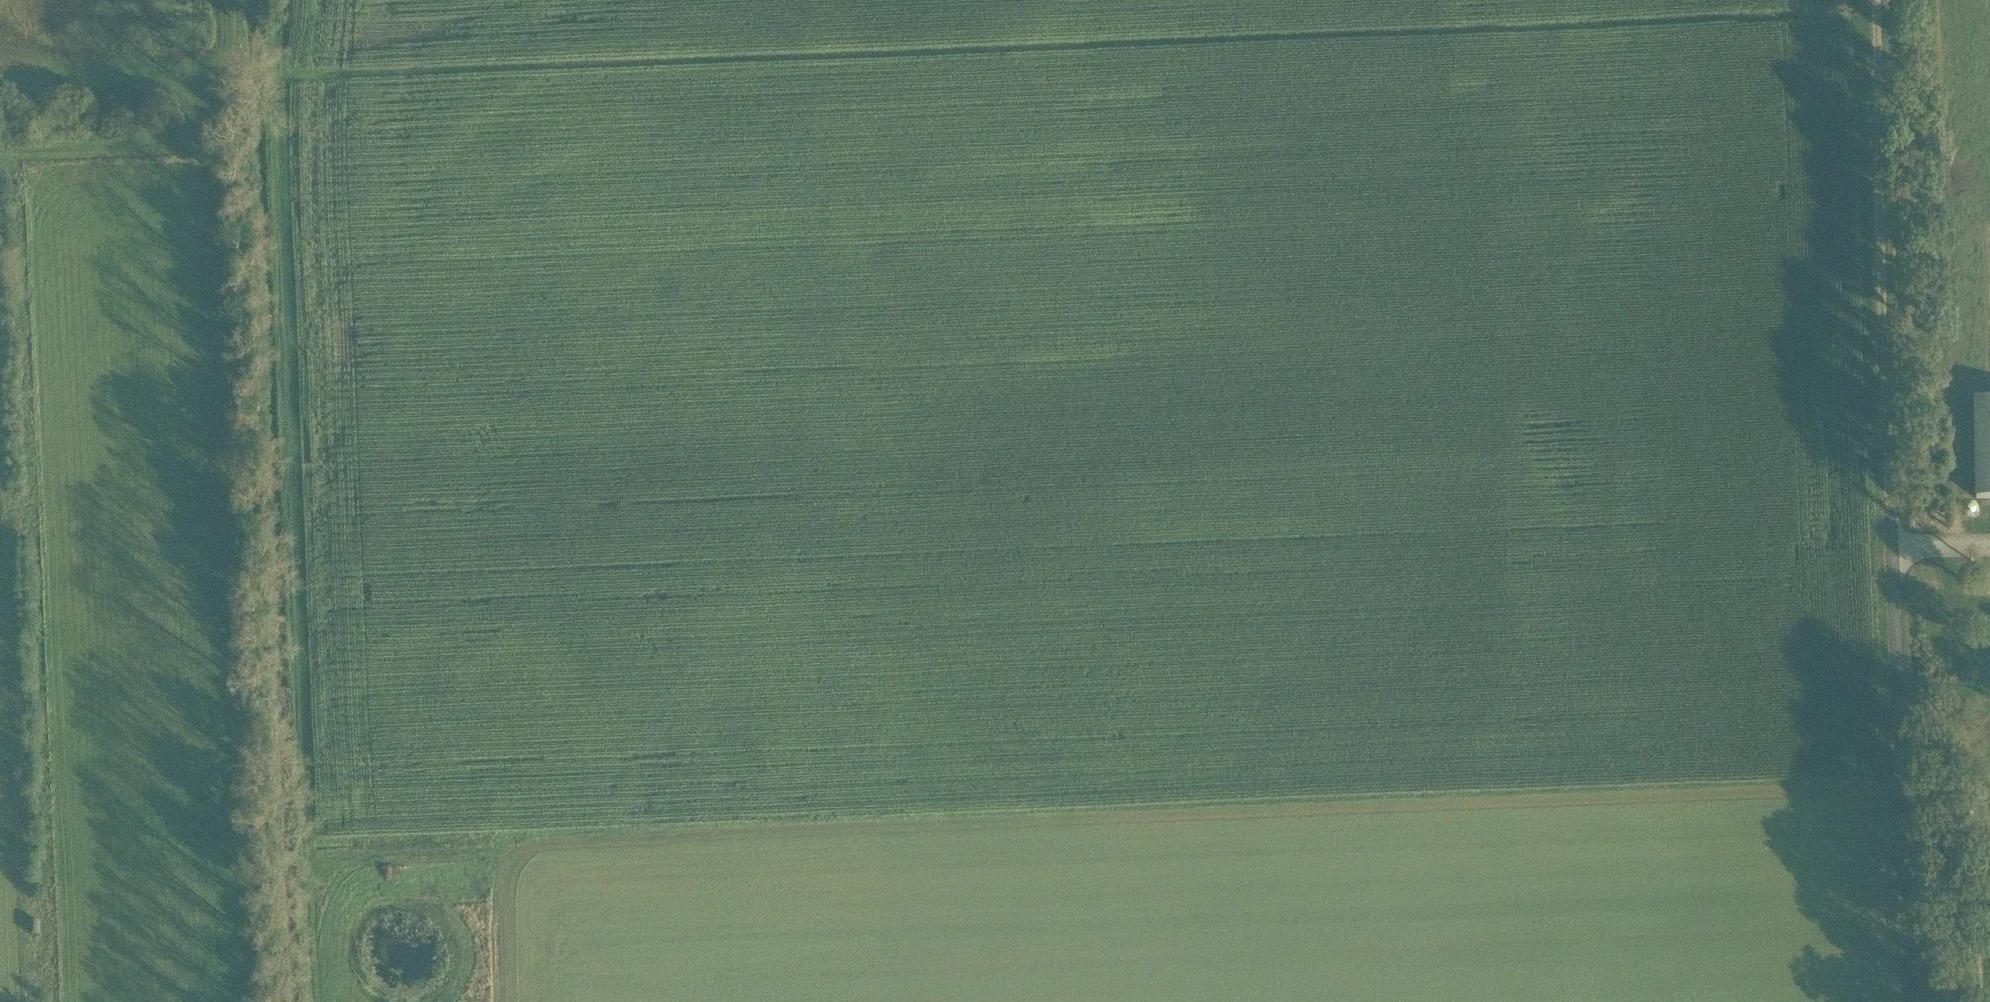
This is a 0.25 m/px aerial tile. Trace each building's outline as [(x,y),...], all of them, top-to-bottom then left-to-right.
[(1976,500),(1989,500),(1989,399),(1974,400),(1976,500)]
